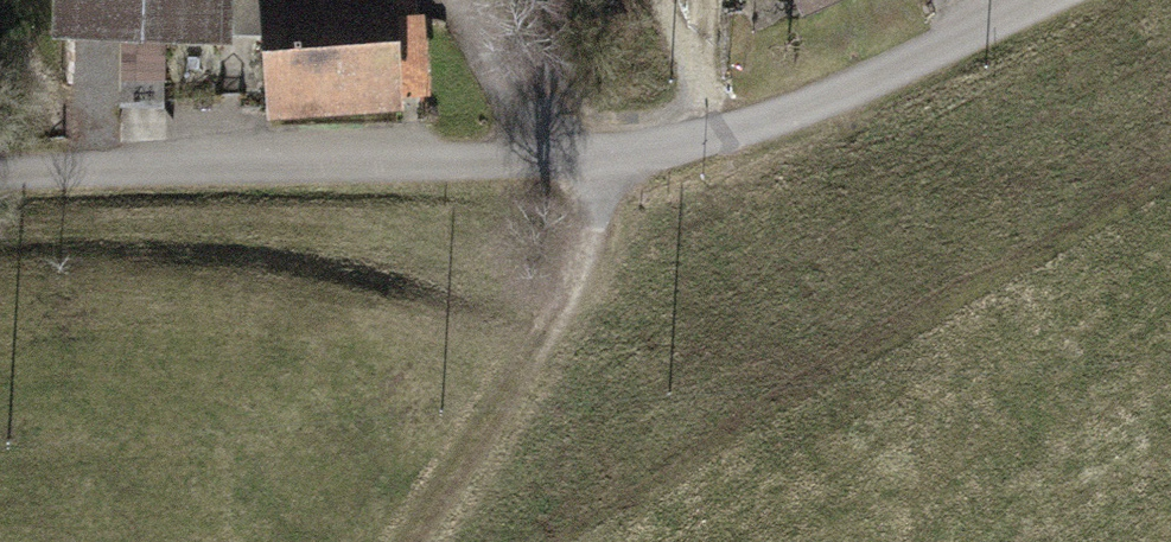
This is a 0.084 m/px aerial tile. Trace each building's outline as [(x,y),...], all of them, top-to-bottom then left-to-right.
[(39,46),(219,47),(219,0),(39,0),(39,46)] [(244,123),(425,110),(419,18),(373,21),(372,0),(235,0),(244,123)] [(789,19),(832,0),(781,0),(789,19)]
